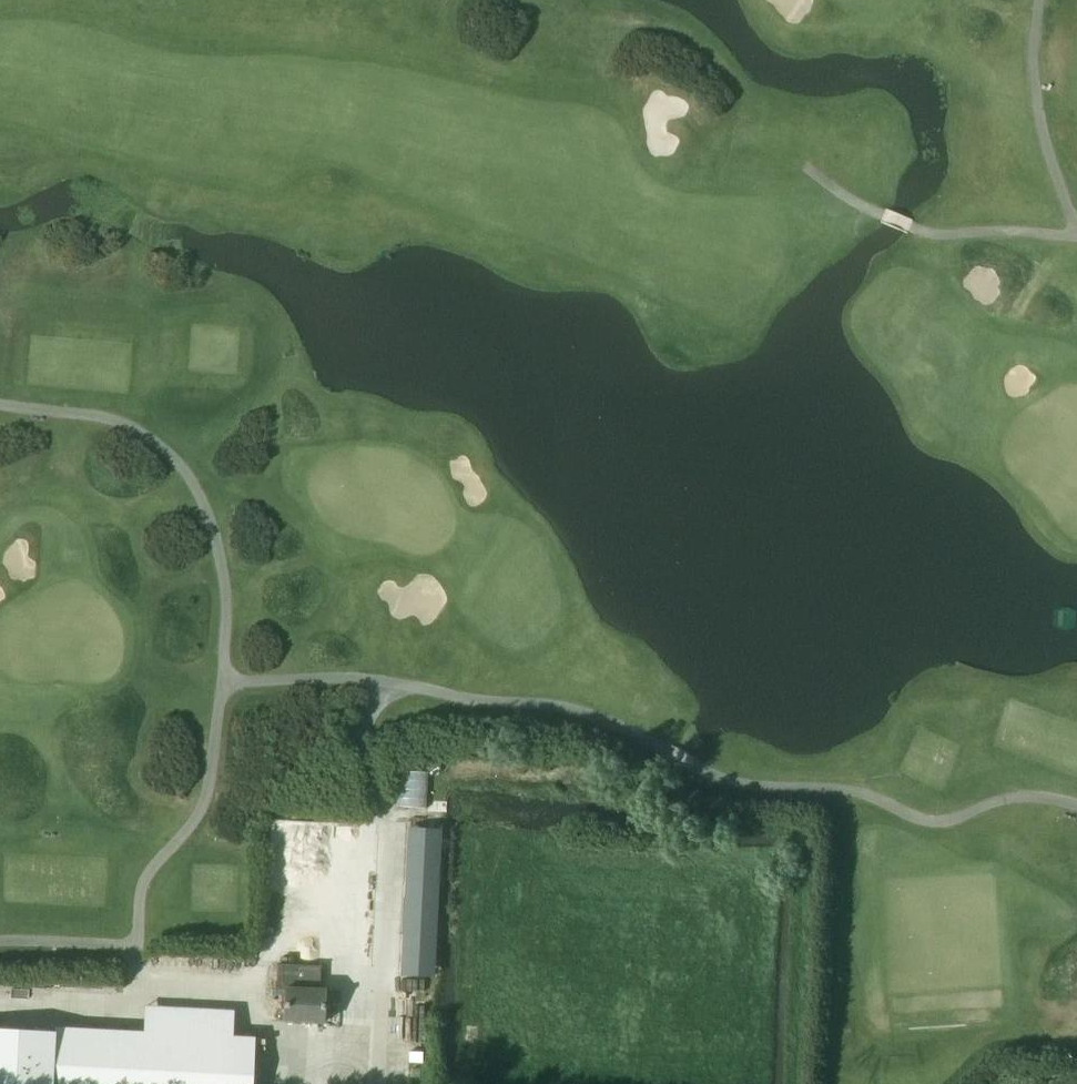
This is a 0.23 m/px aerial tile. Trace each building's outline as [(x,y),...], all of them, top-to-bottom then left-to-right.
[(430,805),(431,769),(402,768),(401,804),(430,805)] [(444,937),(446,879),(412,879),(411,936),(444,937)] [(284,966),(284,965),(277,965),(276,989),(284,989),(282,1021),(323,1023),(324,990),(317,989),(317,980),(319,980),(320,967),(284,966)] [(254,1038),(54,1028),(54,1032),(0,1029),(0,1083),(252,1083),(254,1038)]
